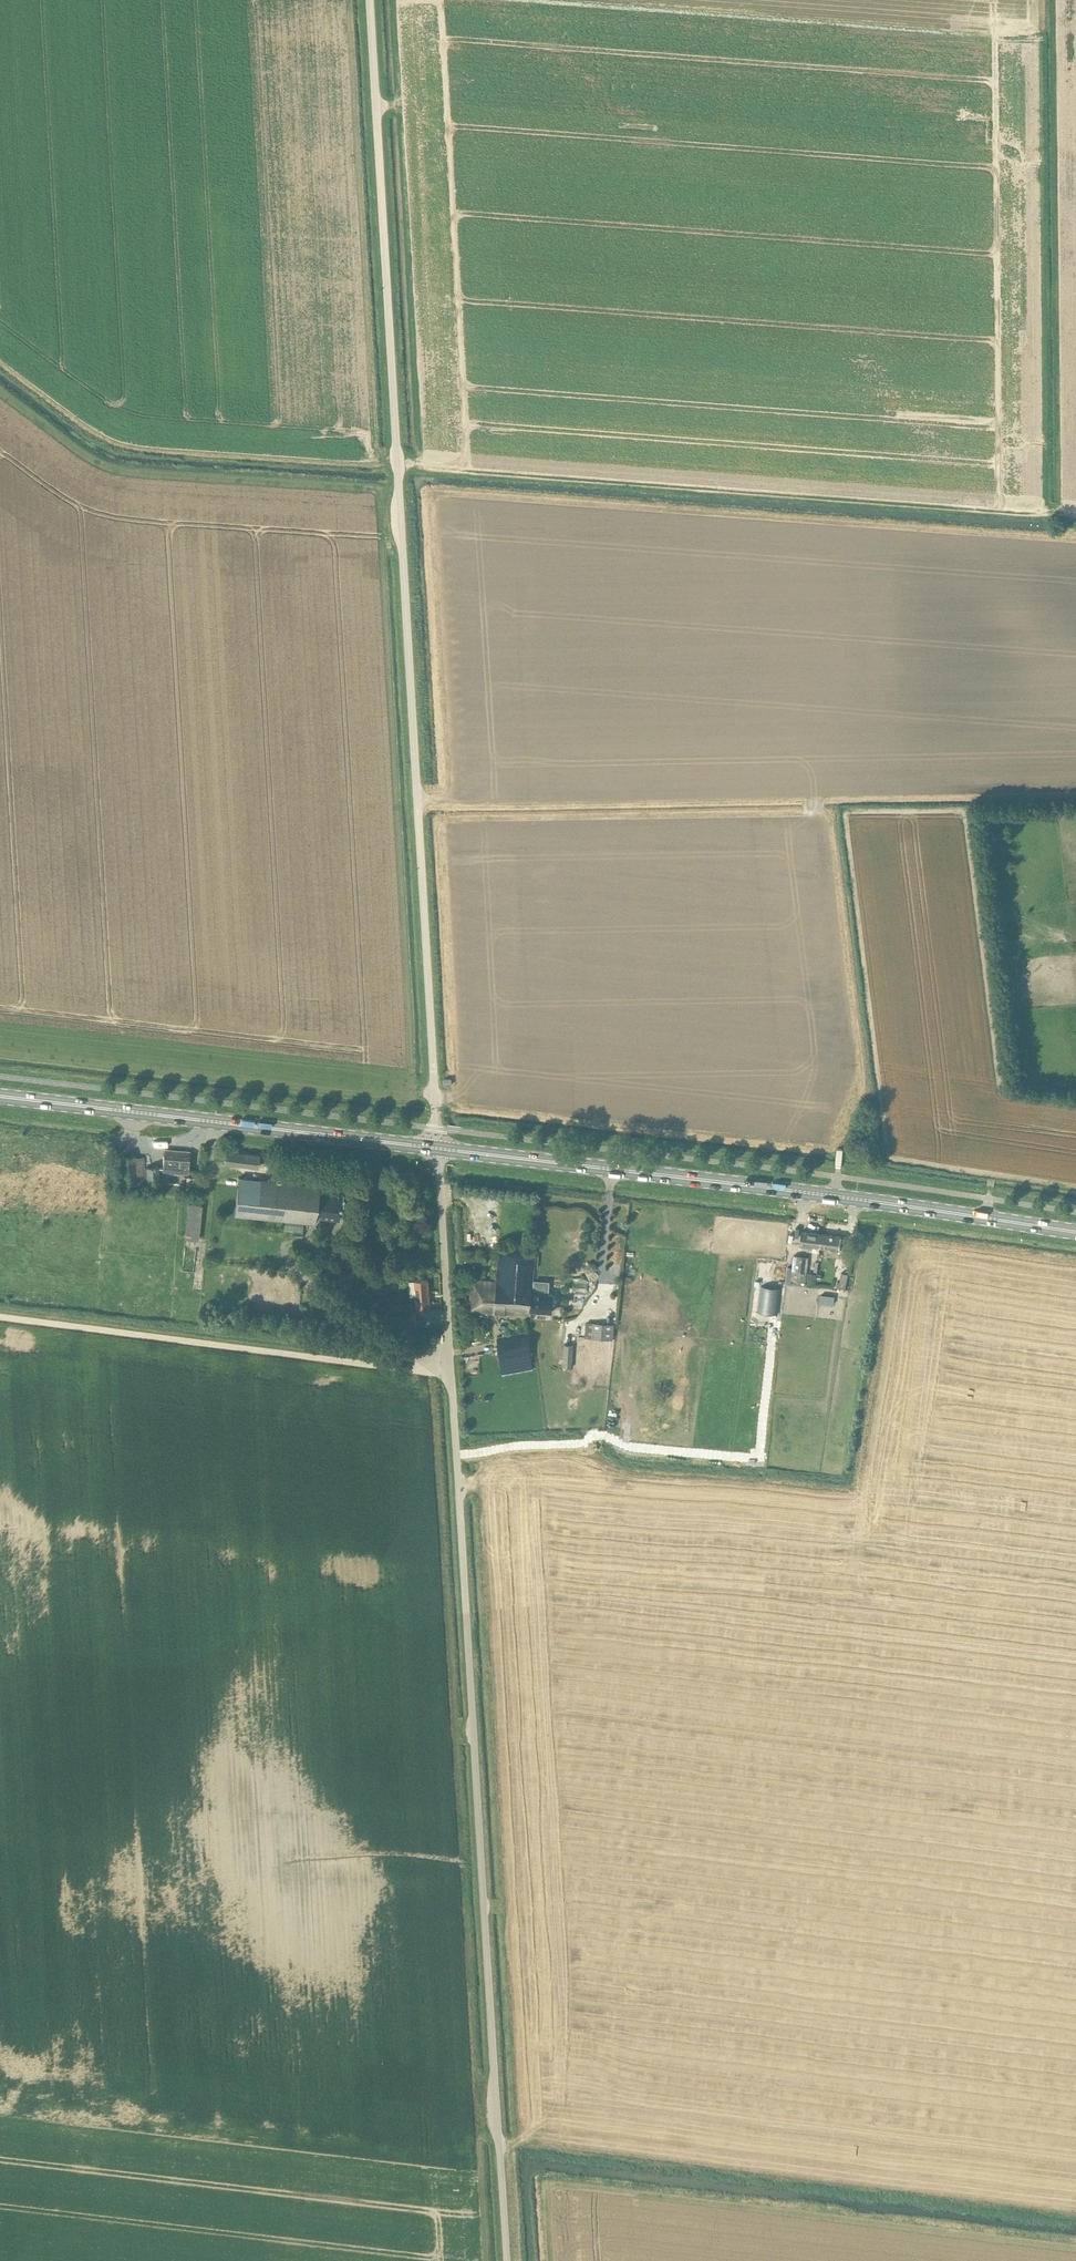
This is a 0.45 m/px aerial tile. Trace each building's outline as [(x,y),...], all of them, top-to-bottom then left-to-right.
[(187,1171),(189,1152),(164,1150),(163,1169),(187,1171)] [(224,1163),(257,1168),(259,1154),(226,1150),(224,1163)] [(135,1157),(135,1155),(119,1156),(121,1181),(147,1179),(148,1184),(159,1183),(158,1166),(144,1167),(144,1156),(135,1157)] [(186,1177),(185,1191),(193,1192),(194,1178),(186,1177)] [(340,1220),(343,1193),(319,1191),(320,1186),(238,1177),(234,1214),(285,1220),(284,1230),(295,1231),(294,1237),(301,1237),(303,1222),(314,1224),(315,1217),(340,1220)] [(198,1240),(202,1205),(189,1203),(185,1239),(198,1240)] [(839,1250),(841,1235),(800,1231),(799,1245),(809,1246),(809,1244),(830,1246),(830,1249),(839,1250)] [(512,1313),(516,1253),(498,1252),(496,1281),(494,1312),(512,1313)] [(530,1314),(531,1294),(534,1254),(516,1253),(512,1313),(530,1314)] [(798,1280),(801,1256),(793,1255),(790,1279),(798,1280)] [(805,1282),(805,1284),(815,1285),(817,1268),(807,1267),(805,1282)] [(845,1288),(848,1274),(841,1272),(840,1281),(837,1281),(836,1287),(845,1288)] [(416,1295),(428,1294),(427,1279),(416,1280),(416,1295)] [(494,1312),(496,1281),(471,1279),(469,1310),(494,1312)] [(760,1285),(757,1311),(778,1314),(781,1288),(760,1285)] [(531,1294),(530,1314),(531,1314),(531,1310),(552,1312),(552,1304),(555,1302),(555,1298),(553,1297),(539,1296),(539,1292),(534,1292),(534,1294),(531,1294)] [(428,1294),(416,1295),(410,1295),(411,1304),(417,1304),(417,1310),(429,1310),(428,1294)] [(833,1304),(835,1296),(820,1294),(819,1302),(833,1304)] [(403,1312),(398,1312),(399,1322),(416,1322),(416,1319),(416,1311),(403,1312)] [(612,1339),(613,1326),(593,1324),(586,1323),(585,1337),(592,1338),(612,1339)] [(533,1368),(532,1362),(527,1332),(497,1337),(499,1350),(502,1367),(520,1364),(522,1370),(533,1368)] [(572,1368),(573,1345),(564,1344),(562,1367),(572,1368)]
